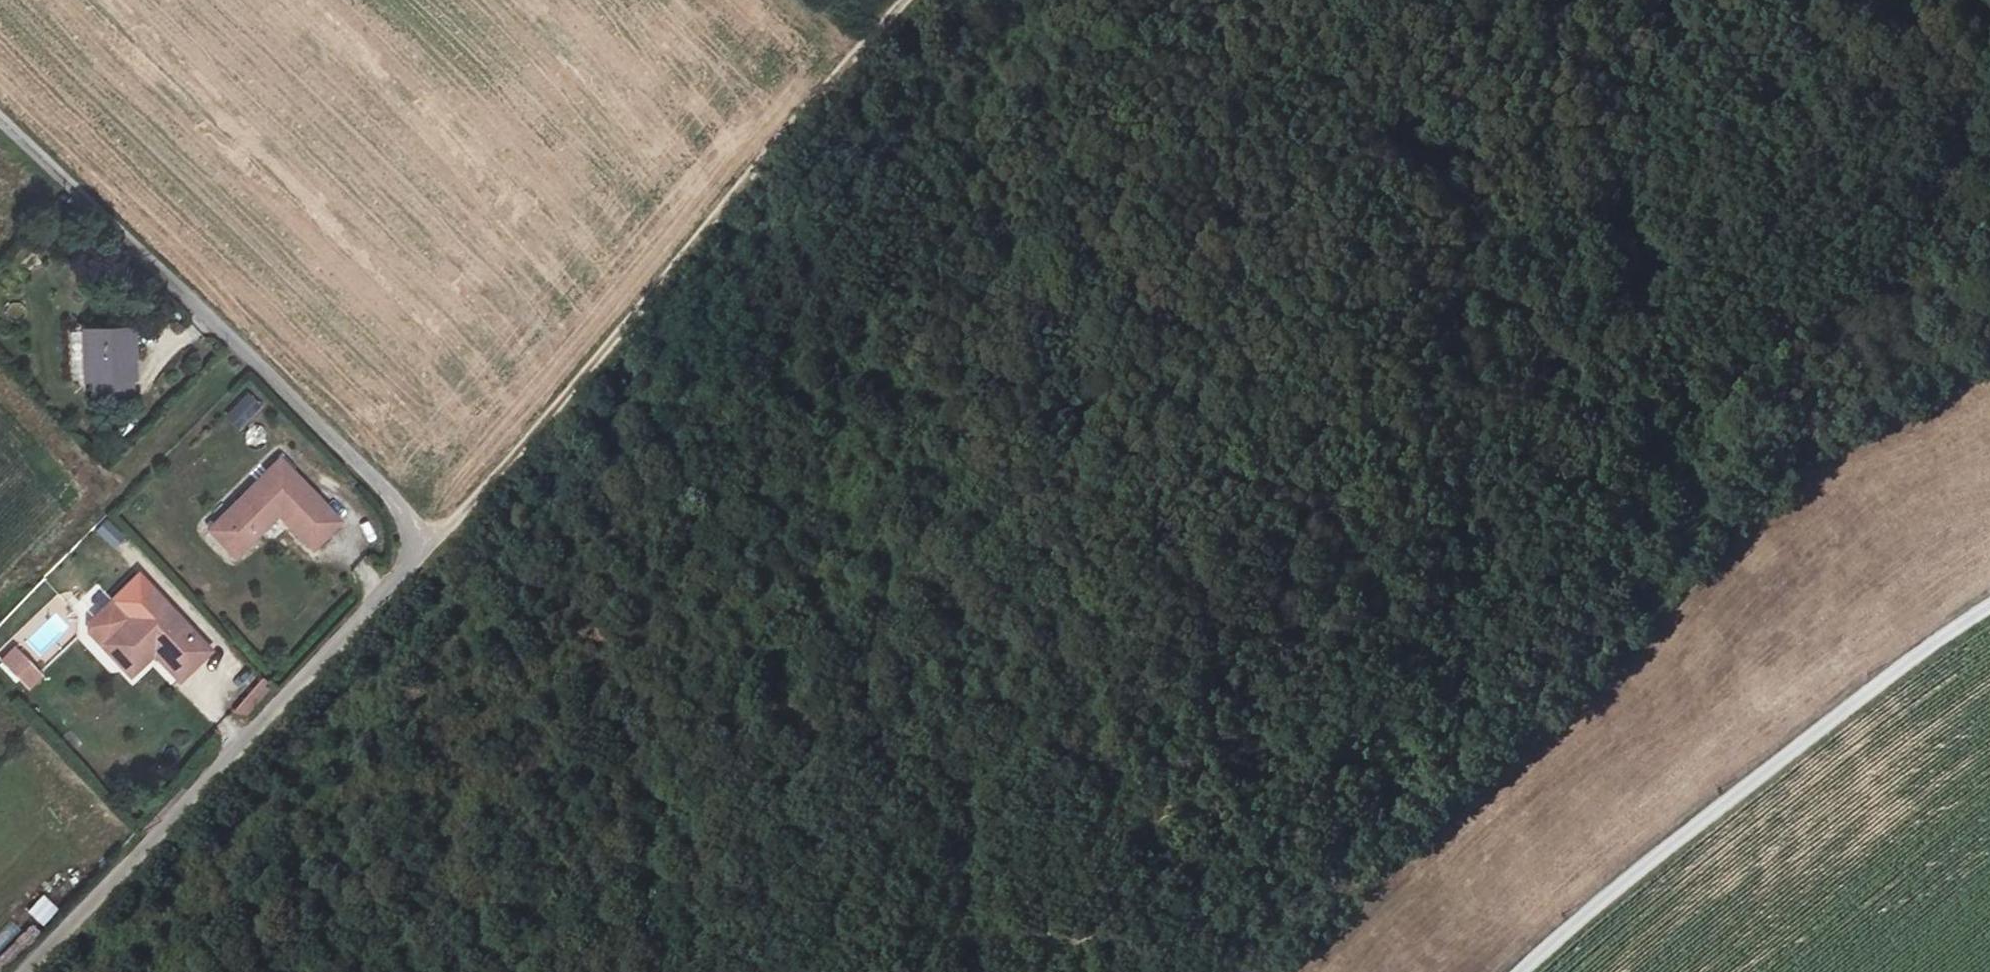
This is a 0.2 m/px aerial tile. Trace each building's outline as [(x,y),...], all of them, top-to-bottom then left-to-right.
[(82,377),(90,376),(136,375),(133,327),(81,329),(82,377)] [(137,393),(136,375),(90,376),(92,396),(137,393)] [(239,427),(260,403),(247,392),(226,415),(239,427)] [(341,517),(281,458),(213,525),(237,551),(286,503),(295,511),(290,517),(315,543),(341,517)] [(106,519),(95,532),(114,549),(126,537),(106,519)] [(141,653),(149,661),(171,684),(204,653),(148,596),(97,646),(121,672),(141,653)] [(44,677),(12,644),(0,656),(0,664),(27,693),(44,677)] [(128,680),(149,661),(141,653),(121,672),(128,680)] [(42,895),(27,913),(43,927),(59,909),(42,895)]
